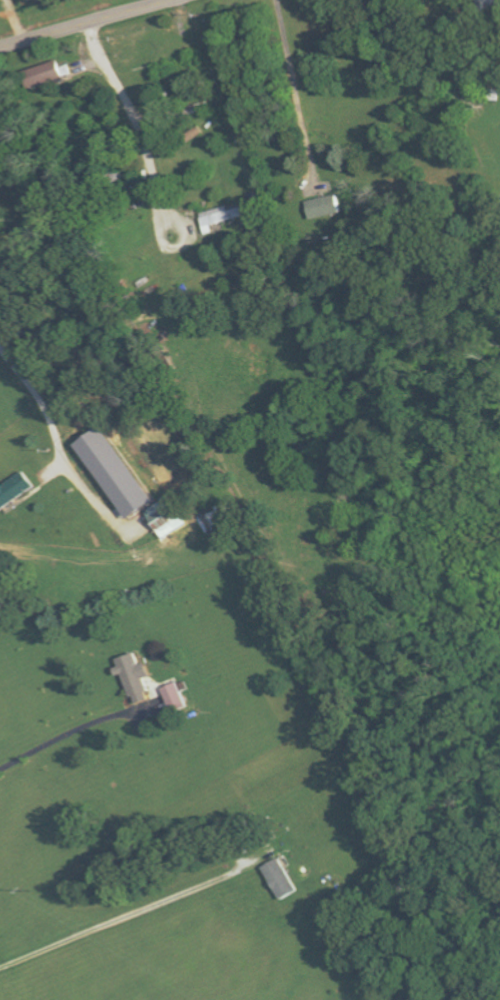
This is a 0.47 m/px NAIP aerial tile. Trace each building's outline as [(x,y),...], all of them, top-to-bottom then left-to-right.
[(488,9),(499,7),(499,0),(486,0),(488,9)] [(60,67),(57,59),(22,72),(30,91),(72,74),(68,64),(60,67)] [(185,145),(203,134),(198,126),(180,137),(185,145)] [(342,212),(338,195),(308,200),(312,218),(342,212)] [(212,225),(247,217),(244,207),(227,211),(226,206),(200,213),(205,235),(214,233),(212,225)] [(129,463),(120,469),(115,462),(97,473),(128,519),(155,502),(129,463)] [(33,487),(22,472),(0,487),(0,510),(33,487)] [(146,509),(161,539),(185,526),(170,497),(146,509)] [(115,660),(119,675),(124,674),(134,705),(150,700),(143,679),(150,677),(146,663),(139,665),(136,653),(115,660)] [(162,689),(172,713),(187,707),(176,683),(162,689)] [(263,868),(281,901),(298,891),(280,858),(263,868)]
